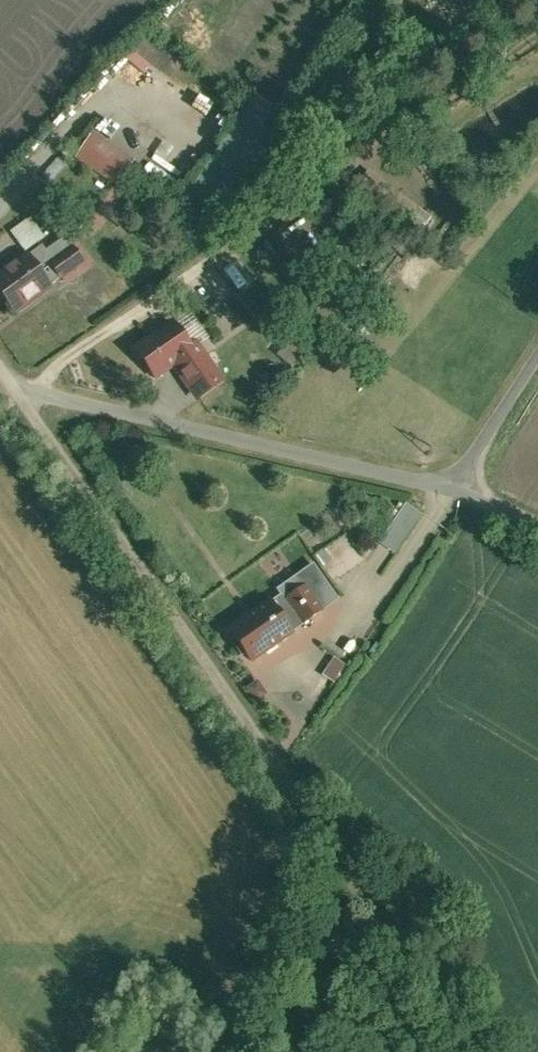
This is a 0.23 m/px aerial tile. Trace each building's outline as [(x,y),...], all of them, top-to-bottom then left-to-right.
[(289,106),(280,100),(271,112),(270,114),(279,120),(289,106)] [(100,115),(85,135),(124,163),(139,143),(100,115)] [(35,203),(15,218),(30,239),(51,224),(35,203)] [(77,232),(60,244),(70,258),(87,246),(77,232)] [(0,276),(0,292),(14,312),(52,286),(30,255),(0,276)] [(177,306),(135,334),(157,366),(176,353),(199,337),(177,306)] [(202,335),(199,337),(176,353),(195,380),(200,387),(226,370),(202,335)] [(407,503),(379,543),(396,555),(424,516),(407,503)] [(291,588),(309,575),(311,574),(301,560),(284,571),(281,574),(291,588)] [(309,575),(291,588),(306,610),(324,597),(309,575)] [(233,633),(248,658),(290,632),(272,602),(248,616),(252,622),(233,633)]
